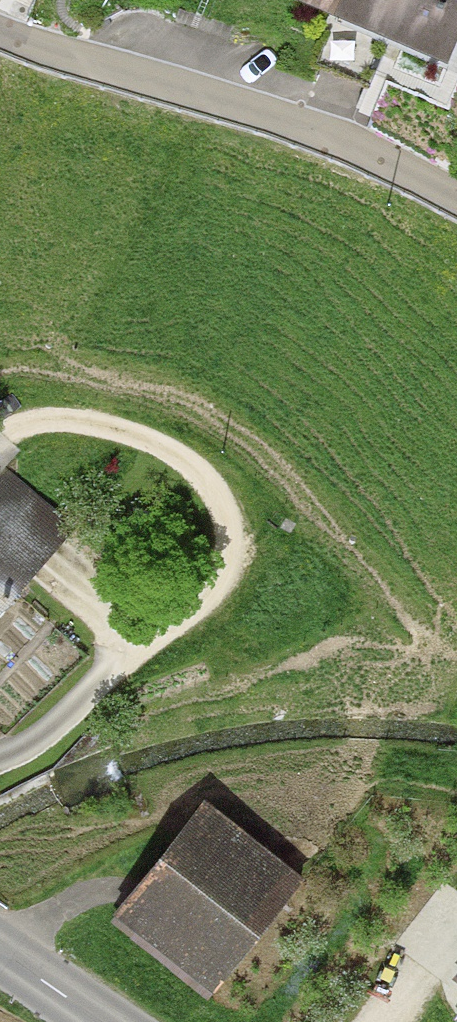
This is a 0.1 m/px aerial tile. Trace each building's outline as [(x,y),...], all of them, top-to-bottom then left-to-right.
[(289,9),(332,27),(385,49),(445,75),(456,47),(456,0),(293,0),(289,9)] [(385,49),(332,27),(315,69),(369,90),(385,49)] [(77,525),(9,466),(0,477),(0,613),(77,525)] [(291,892),(200,817),(109,926),(201,1002),(291,892)]
